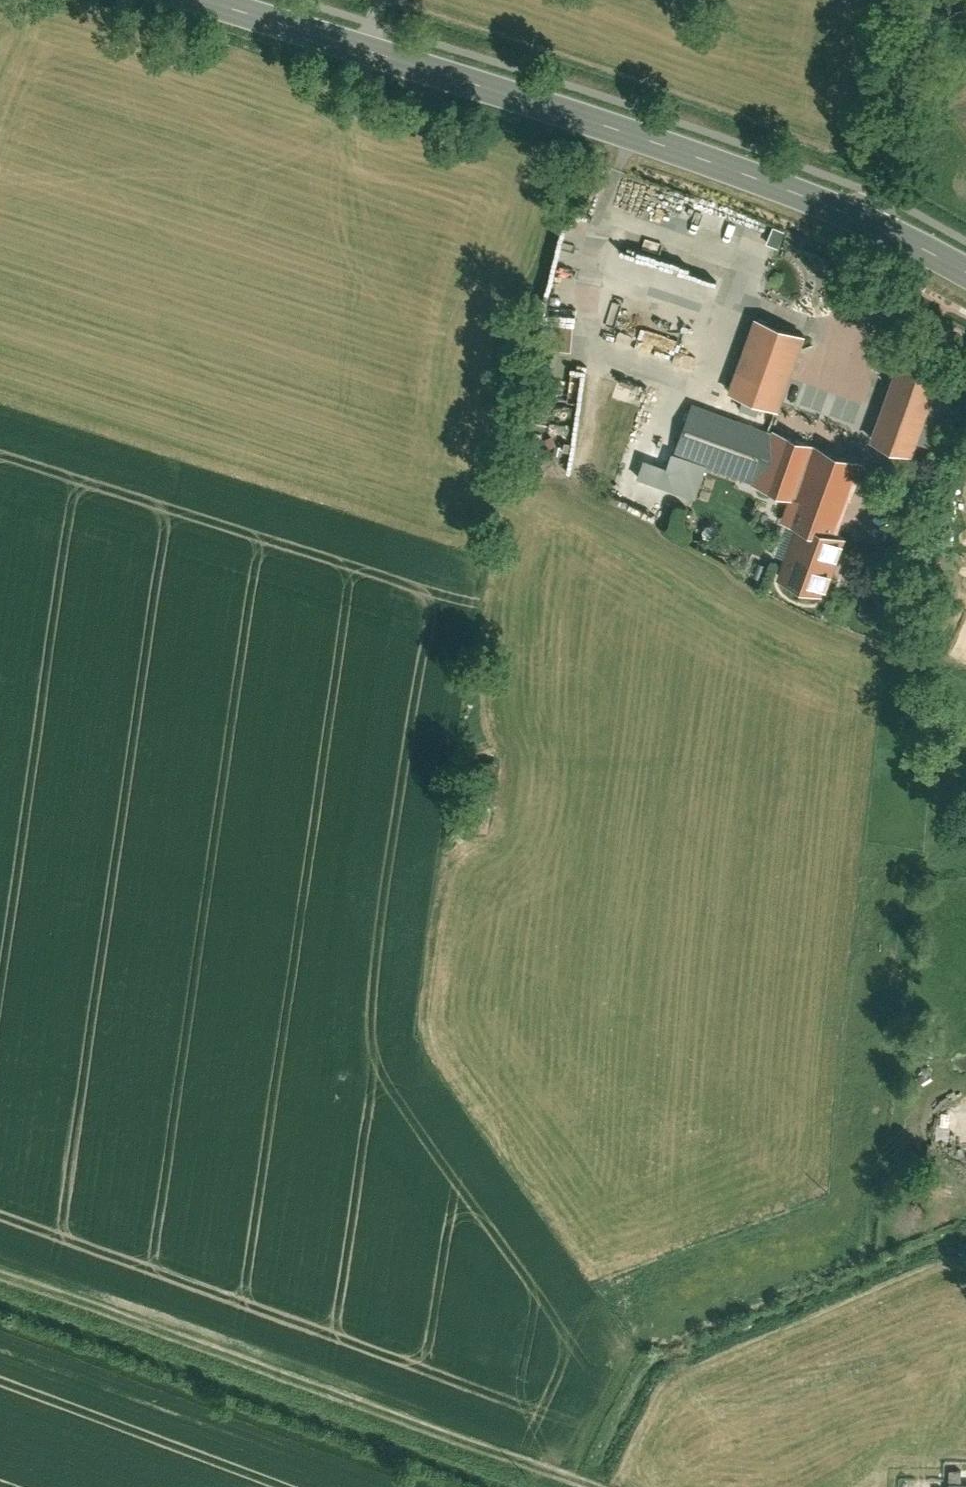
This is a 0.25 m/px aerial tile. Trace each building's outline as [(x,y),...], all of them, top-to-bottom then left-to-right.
[(544,349),(570,349),(571,319),(545,318),(544,349)] [(776,412),(802,336),(749,318),(723,394),(776,412)] [(940,377),(894,360),(866,438),(912,454),(940,377)] [(672,491),(685,459),(781,496),(774,515),(785,519),(771,556),(818,574),(853,484),(860,465),(689,399),(669,453),(664,466),(640,456),(632,476),(672,491)] [(963,1097),(950,1101),(941,1109),(935,1120),(933,1132),(937,1144),(945,1154),(955,1160),(965,1162),(965,1097),(963,1097)]
